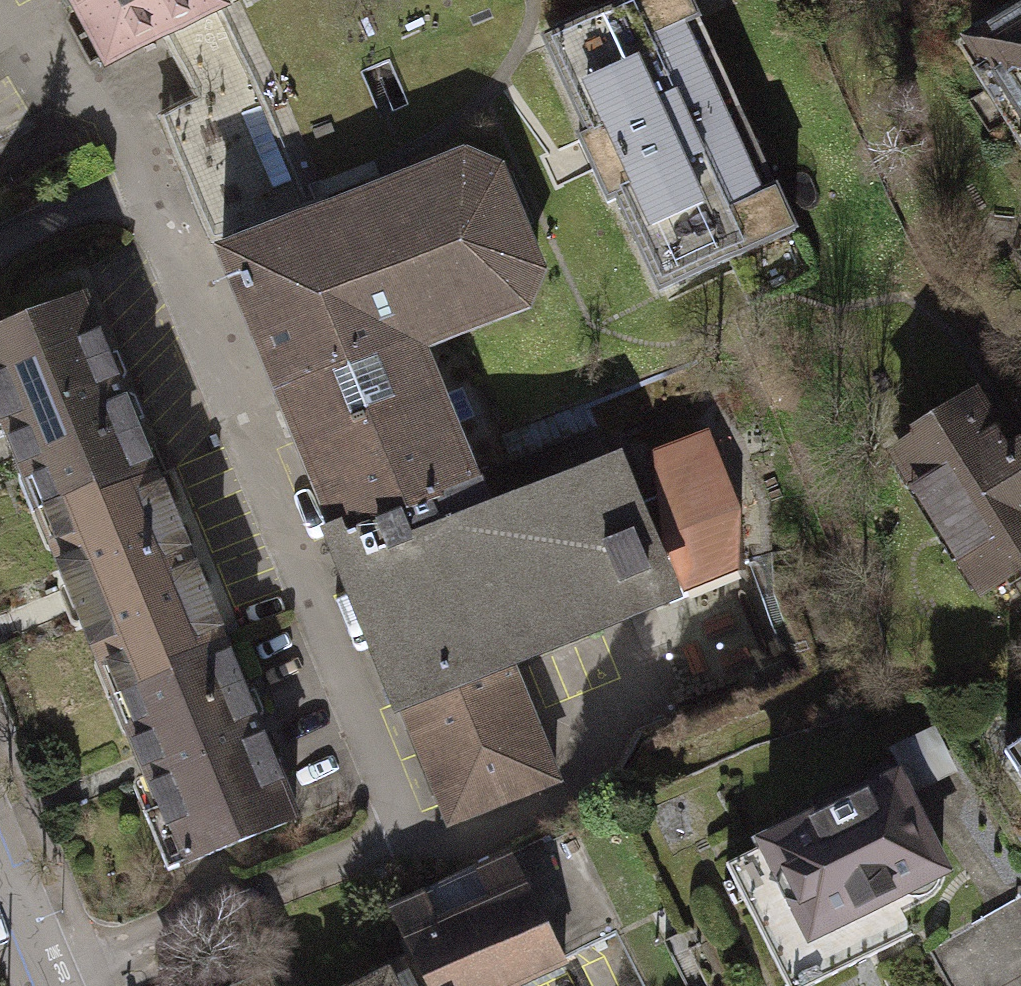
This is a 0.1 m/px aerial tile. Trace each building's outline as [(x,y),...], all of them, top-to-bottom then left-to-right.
[(114,80),(170,50),(227,18),(234,13),(231,6),(244,0),(72,0),(114,80)] [(231,6),(234,13),(227,18),(170,50),(198,102),(162,121),(223,255),(396,184),(312,0),(244,0),(231,6)] [(657,312),(803,245),(686,0),(646,0),(541,56),(576,135),(657,312)] [(974,77),(1020,148),(1020,12),(1012,18),(1006,9),(970,33),(975,40),(969,44),(986,69),(974,77)] [(396,184),(223,255),(281,397),(415,344),(526,300),(537,270),(496,170),(465,157),(396,184)] [(0,327),(0,427),(20,476),(30,472),(46,512),(152,470),(81,294),(0,327)] [(468,476),(415,344),(281,397),(337,541),(473,488),(468,476)] [(892,467),(986,603),(1020,579),(1020,461),(977,397),(906,446),(912,454),(892,467)] [(473,488),(337,541),(402,705),(451,823),(556,780),(506,662),(679,590),(683,600),(746,576),(741,508),(708,426),(645,451),(651,497),(628,506),(611,463),(596,425),(468,476),(473,488)] [(106,655),(119,687),(224,645),(152,470),(46,512),(59,544),(51,547),(97,659),(106,655)] [(142,812),(165,869),(293,817),(224,645),(119,687),(137,730),(128,733),(158,806),(142,812)] [(1013,764),(1020,777),(1020,759),(1013,764)] [(903,780),(761,855),(815,957),(957,882),(903,780)] [(617,931),(566,825),(509,851),(560,959),(617,931)] [(390,907),(415,959),(427,985),(552,985),(569,978),(560,959),(509,851),(390,907)] [(415,959),(364,985),(427,985),(415,959)]
